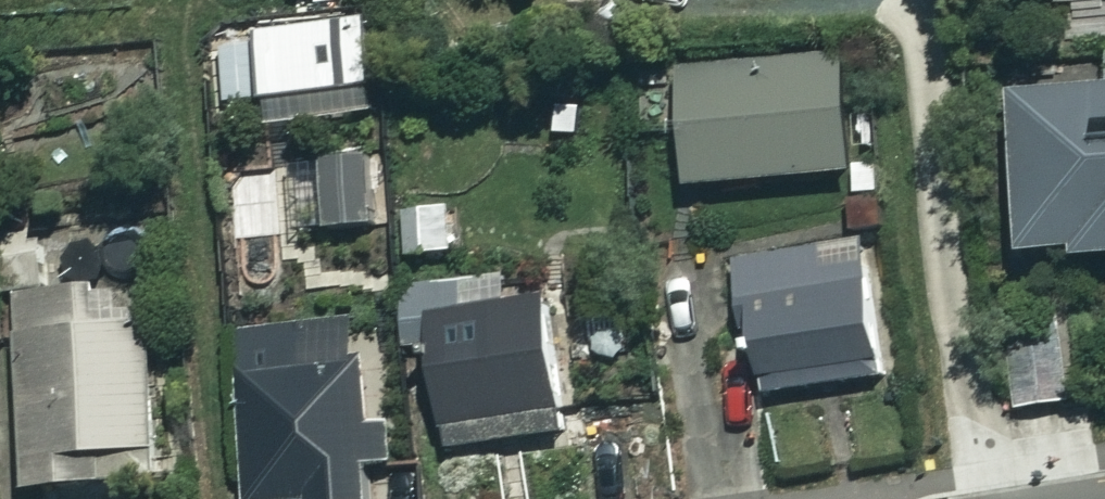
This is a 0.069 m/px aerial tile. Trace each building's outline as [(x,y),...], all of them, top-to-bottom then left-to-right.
[(370,85),(362,21),(219,38),(227,102),(370,85)] [(875,160),(849,161),(842,57),(674,68),(675,85),(647,87),(649,120),(677,118),(682,182),(850,170),(851,192),(877,190),(875,160)] [(1012,253),(1104,251),(1104,83),(1008,85),(1012,253)] [(378,227),(368,109),(308,114),(312,156),(286,158),(293,235),(378,227)] [(159,480),(151,233),(13,238),(22,485),(159,480)] [(878,377),(861,242),(732,259),(749,394),(878,377)] [(558,429),(539,299),(421,317),(440,447),(558,429)] [(1068,320),(999,324),(1004,412),(1073,408),(1068,320)] [(367,468),(391,468),(390,420),(366,420),(364,327),(242,330),(246,498),(368,498),(367,468)]
